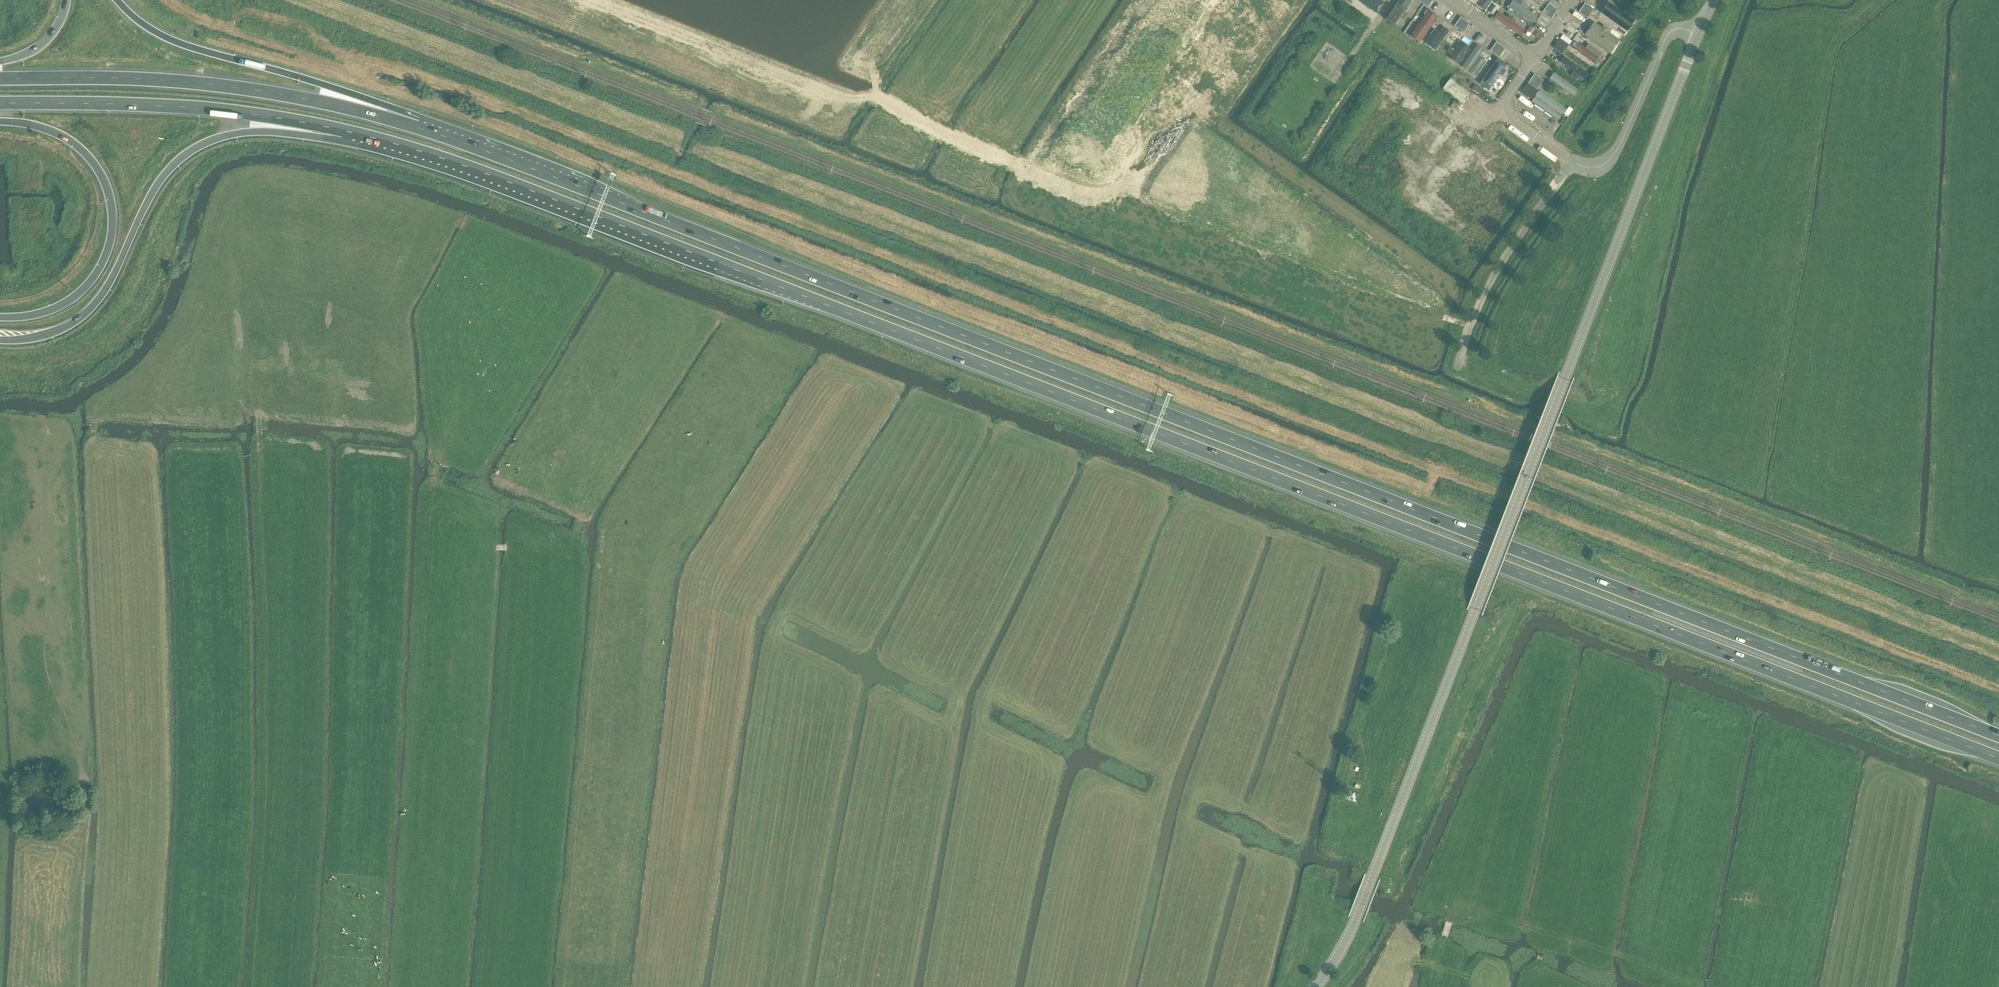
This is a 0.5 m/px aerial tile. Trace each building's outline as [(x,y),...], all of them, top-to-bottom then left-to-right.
[(1377,13),(1384,3),(1379,0),(1358,0),(1377,13)] [(1386,20),(1395,26),(1414,0),(1400,0),(1386,20)] [(1514,1),(1510,8),(1534,25),(1538,19),(1526,10),(1528,6),(1523,3),(1521,6),(1514,1)] [(1549,3),(1546,8),(1555,15),(1558,10),(1549,3)] [(1585,3),(1582,8),(1591,14),(1594,9),(1585,3)] [(1607,20),(1622,30),(1630,19),(1607,3),(1603,9),(1611,15),(1607,20)] [(1555,15),(1546,8),(1542,13),(1551,19),(1555,15)] [(1591,14),(1582,8),(1579,12),(1588,19),(1591,14)] [(1430,11),(1411,38),(1422,45),(1441,18),(1430,11)] [(1499,13),(1494,20),(1521,39),(1527,32),(1514,23),(1516,20),(1510,16),(1508,19),(1499,13)] [(1455,26),(1459,30),(1466,20),(1461,17),(1455,26)] [(1466,20),(1459,30),(1464,33),(1470,23),(1466,20)] [(1595,24),(1586,37),(1611,54),(1620,41),(1609,33),(1611,31),(1603,26),(1601,28),(1595,24)] [(1436,31),(1426,45),(1437,52),(1451,33),(1445,29),(1441,35),(1436,31)] [(1541,33),(1536,30),(1533,35),(1538,38),(1541,33)] [(1451,58),(1449,61),(1458,67),(1474,44),(1466,38),(1455,54),(1451,50),(1447,55),(1451,58)] [(1560,38),(1557,43),(1566,49),(1569,45),(1560,38)] [(1490,51),(1495,54),(1501,45),(1497,42),(1490,51)] [(1566,49),(1557,43),(1554,48),(1563,54),(1566,49)] [(1578,43),(1573,50),(1593,65),(1600,54),(1588,45),(1585,49),(1578,43)] [(1501,45),(1495,54),(1499,58),(1506,49),(1501,45)] [(1479,48),(1464,70),(1476,78),(1486,63),(1480,59),(1485,52),(1479,48)] [(1566,59),(1562,65),(1574,74),(1572,77),(1579,83),(1582,79),(1588,83),(1592,77),(1566,59)] [(1441,60),(1436,67),(1441,70),(1446,64),(1441,60)] [(1498,61),(1480,87),(1490,93),(1500,78),(1503,80),(1509,73),(1506,71),(1508,68),(1498,61)] [(1535,74),(1532,79),(1541,85),(1544,80),(1535,74)] [(1555,74),(1550,81),(1573,98),(1578,91),(1555,74)] [(1452,77),(1442,89),(1462,105),(1472,93),(1452,77)] [(1541,85),(1532,79),(1528,83),(1537,90),(1541,85)] [(1426,82),(1422,88),(1427,92),(1431,85),(1426,82)] [(1475,85),(1472,89),(1478,94),(1481,89),(1475,85)] [(1540,92),(1532,104),(1559,123),(1567,111),(1540,92)] [(1459,106),(1454,102),(1450,107),(1455,110),(1459,106)] [(1411,103),(1407,110),(1412,113),(1416,107),(1411,103)] [(1416,107),(1412,113),(1417,117),(1421,110),(1416,107)] [(1326,143),(1323,148),(1330,153),(1333,148),(1326,143)] [(1517,145),(1513,152),(1518,155),(1522,148),(1517,145)] [(1348,158),(1344,163),(1351,168),(1354,163),(1348,158)] [(1503,166),(1498,173),(1503,176),(1508,170),(1503,166)] [(1369,173),(1366,178),(1372,182),(1376,177),(1369,173)] [(1390,188),(1387,193),(1394,197),(1397,192),(1390,188)] [(1412,202),(1408,207),(1415,212),(1419,207),(1412,202)] [(1433,217),(1430,222),(1436,227),(1440,222),(1433,217)] [(1455,232),(1451,237),(1458,242),(1461,237),(1455,232)]
